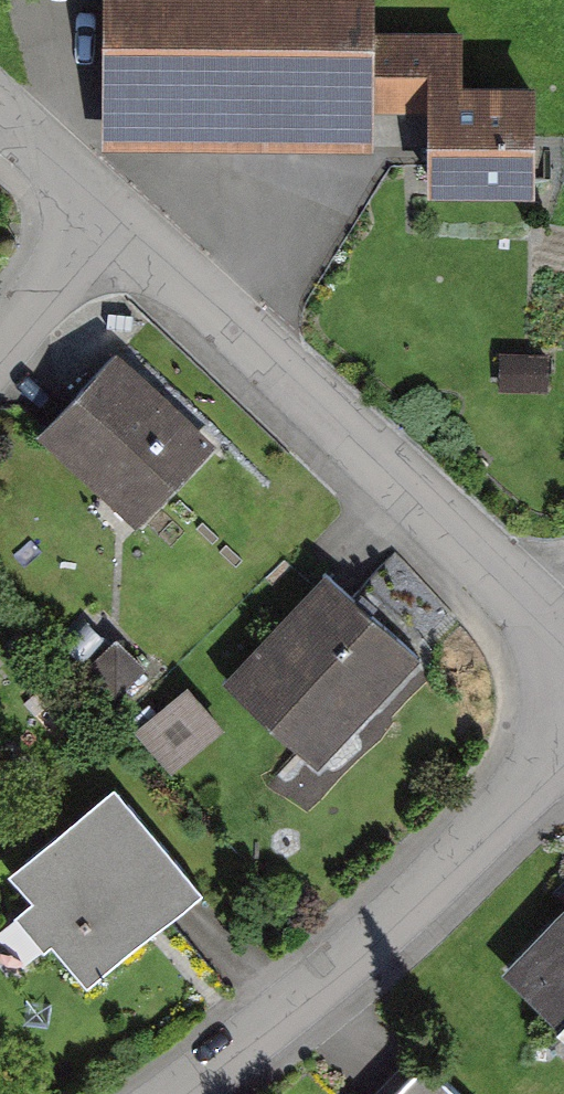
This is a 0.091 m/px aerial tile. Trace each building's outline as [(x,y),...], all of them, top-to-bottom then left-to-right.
[(463,74),(463,25),(373,25),(373,0),(101,0),(101,32),(101,129),(101,143),(372,144),(372,129),(372,107),(427,107),(427,162),(427,186),(535,187),(535,75),(463,74)] [(202,449),(106,358),(35,432),(131,524),(202,449)] [(404,661),(318,579),(215,687),(291,759),(343,704),(354,714),(404,661)] [(213,739),(179,695),(127,736),(161,780),(213,739)] [(102,796),(0,888),(0,907),(78,994),(190,894),(102,796)] [(563,1028),(563,901),(500,968),(563,1028)] [(383,1093),(427,1093),(408,1072),(383,1093)]
